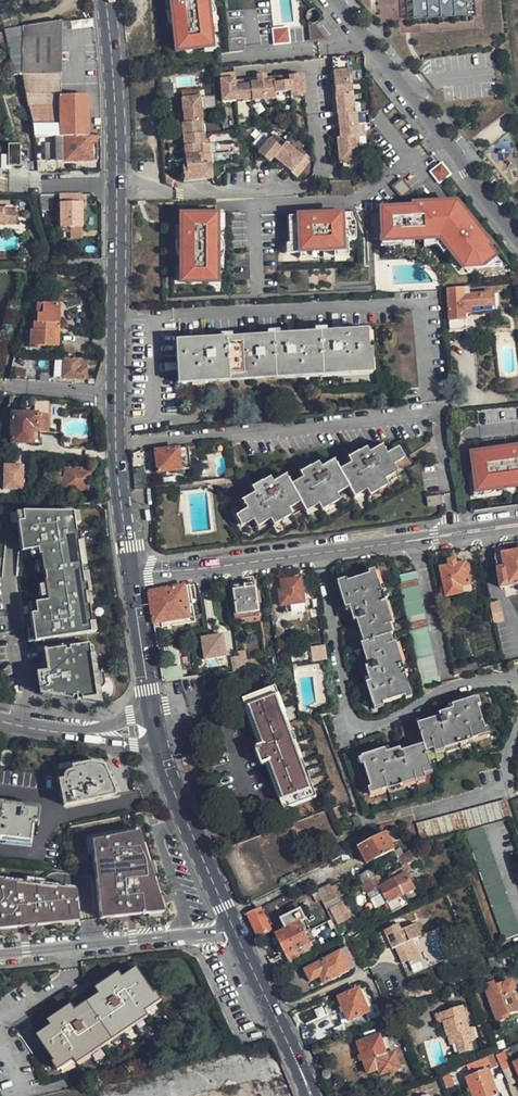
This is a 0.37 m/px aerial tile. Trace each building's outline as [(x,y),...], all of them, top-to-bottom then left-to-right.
[(4,28),(8,27),(19,26),(16,0),(0,0),(0,5),(4,28)] [(168,30),(174,29),(172,12),(169,12),(168,4),(175,3),(175,0),(165,0),(168,30)] [(169,12),(172,12),(174,29),(176,51),(203,48),(206,48),(205,38),(209,38),(208,28),(206,4),(205,0),(175,0),(175,3),(168,4),(169,12)] [(380,20),(398,19),(397,0),(379,0),(380,20)] [(413,18),(411,0),(404,0),(406,19),(413,18)] [(413,21),(474,17),(473,0),(412,0),(413,21)] [(206,4),(208,28),(215,28),(212,3),(206,4)] [(19,26),(8,27),(22,81),(24,87),(59,86),(60,86),(60,29),(69,28),(69,20),(60,21),(19,26)] [(321,35),(314,26),(310,27),(311,36),(321,35)] [(4,28),(11,74),(13,74),(16,73),(22,81),(8,27),(4,28)] [(289,43),(288,30),(274,31),(275,44),(289,43)] [(205,38),(206,48),(203,48),(203,51),(213,50),(212,37),(209,38),(205,38)] [(330,58),(331,73),(332,84),(350,82),(351,82),(350,70),(347,70),(345,57),(330,58)] [(218,68),(221,98),(235,97),(234,82),(232,67),(218,68)] [(287,77),(289,93),(290,98),(303,97),(302,76),(299,76),(287,77)] [(273,83),(274,94),(289,93),(287,77),(272,79),(273,83)] [(249,84),(251,101),(262,101),(261,84),(260,80),(257,80),(257,84),(249,84)] [(234,82),(235,97),(240,97),(248,96),(249,102),(251,101),(249,84),(248,81),(234,82)] [(334,95),(351,93),(350,82),(332,84),(334,95)] [(261,84),(262,101),(275,100),(274,94),(273,83),(261,84)] [(59,95),(59,86),(24,87),(26,95),(59,95)] [(334,105),(352,103),(351,93),(334,95),(334,105)] [(85,94),(59,95),(26,95),(34,127),(35,136),(59,136),(63,136),(86,135),(85,94)] [(184,113),(201,111),(200,97),(192,98),(181,99),(183,113),(184,113)] [(303,97),(290,98),(293,124),(293,134),(307,133),(303,97)] [(336,115),(353,114),(352,103),(334,105),(335,116),(336,115)] [(185,124),(199,123),(202,122),(201,111),(184,113),(185,124)] [(336,127),(356,125),(355,114),(353,114),(336,115),(337,124),(336,124),(336,127)] [(183,136),(200,134),(199,123),(185,124),(182,124),(183,136)] [(339,138),(354,137),(357,136),(356,125),(336,127),(337,130),(338,130),(339,138)] [(184,147),(201,145),(200,134),(183,136),(184,147)] [(95,161),(95,135),(86,135),(63,136),(59,136),(35,136),(36,147),(50,147),(56,147),(56,161),(95,161)] [(338,150),(355,148),(354,137),(339,138),(336,138),(338,150)] [(270,139),(258,154),(270,163),(271,161),(274,158),(281,148),(270,139)] [(7,155),(7,166),(10,166),(19,166),(19,144),(7,144),(7,155)] [(281,148),(274,158),(283,165),(294,151),(285,144),(281,148)] [(185,157),(202,155),(201,145),(184,147),(185,157)] [(45,151),(45,161),(53,161),(56,161),(56,147),(50,147),(50,151),(45,151)] [(341,163),(342,170),(357,168),(357,164),(355,148),(338,150),(338,163),(341,163)] [(300,162),(305,166),(311,160),(298,150),(295,153),(303,159),(300,162)] [(294,151),(283,165),(291,171),(290,173),(296,178),(305,166),(300,162),(303,159),(295,153),(294,151)] [(10,166),(7,166),(7,155),(1,155),(1,169),(10,169),(10,166)] [(186,167),(203,166),(202,155),(185,157),(186,167)] [(53,171),(53,161),(45,161),(37,161),(37,171),(53,171)] [(204,166),(206,180),(213,179),(211,165),(204,166)] [(439,183),(450,175),(441,165),(431,173),(439,183)] [(186,167),(187,181),(206,180),(204,166),(203,166),(186,167)] [(174,184),(166,176),(166,184),(168,186),(168,187),(170,188),(174,184)] [(80,226),(80,193),(59,194),(59,232),(69,232),(69,227),(80,226)] [(469,222),(455,205),(423,207),(423,210),(439,209),(439,217),(457,217),(457,226),(460,229),(469,222)] [(490,248),(469,222),(460,229),(457,226),(457,217),(439,217),(439,209),(423,210),(423,207),(411,207),(411,214),(404,215),(404,210),(369,212),(369,226),(373,225),(373,242),(400,241),(400,242),(414,241),(424,241),(440,240),(448,250),(463,269),(470,263),(475,270),(483,269),(482,268),(494,258),(487,250),(490,248)] [(2,208),(2,225),(15,225),(15,208),(2,208)] [(218,213),(218,227),(221,226),(224,223),(224,210),(214,210),(214,214),(218,213)] [(181,233),(181,242),(184,241),(185,259),(186,281),(213,280),(216,280),(216,270),(220,270),(219,260),(218,236),(218,227),(218,213),(214,214),(183,215),(184,226),(188,226),(188,233),(181,233)] [(346,250),(346,235),(351,234),(350,223),(345,223),(345,215),(325,216),(317,217),(317,213),(308,214),(308,222),(303,222),(302,217),(301,217),(287,218),(288,248),(298,248),(298,252),(346,250)] [(69,238),(80,237),(80,226),(69,227),(69,232),(69,238)] [(178,226),(179,259),(185,259),(184,241),(181,242),(181,233),(188,233),(188,226),(184,226),(178,226)] [(448,250),(440,240),(424,241),(424,247),(437,247),(443,254),(448,250)] [(503,269),(494,258),(482,268),(483,269),(503,269)] [(216,270),(216,280),(213,280),(213,283),(223,283),(222,270),(220,270),(216,270)] [(499,313),(498,294),(470,296),(469,293),(448,294),(451,331),(465,330),(464,317),(499,313)] [(58,302),(42,302),(40,314),(36,313),(35,323),(33,323),(32,331),(30,331),(30,345),(53,346),(53,332),(57,332),(58,302)] [(419,388),(411,311),(395,313),(403,390),(419,388)] [(369,372),(366,330),(177,340),(180,382),(369,372)] [(86,359),(63,358),(57,357),(54,357),(53,376),(62,377),(85,378),(86,359)] [(10,414),(10,444),(36,444),(36,443),(41,443),(41,434),(49,434),(49,414),(35,414),(10,414)] [(180,476),(190,474),(187,448),(194,448),(194,445),(185,446),(185,449),(176,450),(153,453),(153,455),(149,456),(150,466),(155,465),(156,478),(180,476)] [(403,459),(397,449),(385,455),(380,446),(367,454),(365,448),(357,453),(357,452),(346,458),(349,464),(338,471),(332,461),(319,468),(316,463),(309,467),(298,473),(301,479),(289,486),(284,476),(271,484),(268,478),(261,483),(260,482),(250,488),(253,494),(241,501),(246,510),(234,517),(240,527),(251,520),(256,528),(268,520),(272,526),(290,516),(287,510),(299,503),(304,513),(317,505),(320,511),(338,502),(335,495),(348,488),(353,498),(365,491),(368,496),(386,487),(382,480),(395,472),(391,465),(403,459)] [(475,455),(478,479),(472,480),(474,493),(489,491),(506,488),(517,487),(517,449),(475,455)] [(478,479),(475,455),(470,456),(472,480),(478,479)] [(4,465),(4,490),(23,490),(23,465),(4,465)] [(90,469),(63,468),(55,467),(54,488),(62,489),(86,490),(86,480),(90,480),(90,469)] [(51,491),(31,491),(32,500),(51,500),(51,491)] [(490,498),(489,491),(474,493),(475,500),(490,498)] [(426,498),(427,508),(442,506),(440,496),(426,498)] [(41,650),(44,672),(36,673),(39,693),(41,693),(41,695),(62,699),(62,698),(70,699),(79,700),(96,703),(95,697),(97,697),(90,655),(89,655),(86,633),(88,633),(95,632),(92,612),(88,613),(86,605),(91,604),(90,596),(83,597),(83,594),(85,594),(89,593),(88,583),(85,584),(84,573),(80,574),(79,566),(84,565),(80,540),(78,540),(77,531),(74,531),(72,523),(78,522),(76,512),(71,512),(15,511),(21,551),(29,549),(30,556),(38,555),(40,554),(40,560),(35,561),(36,572),(42,571),(43,571),(45,579),(43,579),(44,584),(38,584),(40,596),(46,595),(46,600),(28,602),(32,628),(26,629),(27,641),(33,640),(33,641),(42,640),(43,650),(41,650)] [(495,556),(502,587),(517,584),(517,551),(495,556)] [(464,562),(440,567),(445,596),(470,591),(464,562)] [(422,688),(441,683),(416,574),(397,578),(422,688)] [(373,708),(407,697),(401,676),(405,675),(402,665),(399,667),(392,644),(389,645),(386,636),(389,635),(386,627),(389,626),(381,604),(385,602),(382,593),(377,594),(375,589),(376,588),(372,575),(338,585),(345,609),(349,607),(353,622),(356,621),(360,635),(363,634),(366,643),(363,643),(366,652),(364,653),(368,667),(364,668),(368,683),(365,684),(373,708)] [(304,603),(300,577),(281,579),(282,593),(278,594),(280,606),(304,603)] [(255,582),(233,585),(237,615),(259,611),(255,582)] [(184,586),(148,591),(153,625),(189,620),(184,586)] [(493,619),(503,616),(500,600),(490,603),(493,619)] [(207,641),(207,639),(201,640),(204,662),(226,658),(222,637),(209,639),(210,641),(207,641)] [(312,647),(314,661),(327,659),(325,644),(312,647)] [(246,650),(237,651),(238,659),(240,672),(250,670),(246,650)] [(240,672),(238,659),(230,660),(232,673),(240,672)] [(476,669),(474,662),(453,668),(454,674),(476,669)] [(316,798),(275,689),(269,691),(310,801),(316,798)] [(269,691),(247,699),(264,744),(259,746),(256,747),(255,748),(254,750),(254,751),(259,764),(260,765),(262,766),(264,766),(265,765),(267,765),(271,763),(288,808),(310,801),(269,691)] [(243,701),(259,746),(264,744),(247,699),(243,701)] [(417,725),(423,745),(401,753),(400,749),(386,754),(384,750),(361,757),(373,794),(387,789),(387,790),(394,788),(395,791),(400,790),(399,786),(415,781),(416,782),(425,779),(423,775),(431,773),(425,752),(443,746),(444,750),(472,741),(472,740),(486,735),(475,699),(452,706),(453,710),(439,714),(440,718),(417,725)] [(2,750),(0,759),(0,769),(7,771),(11,752),(2,750)] [(63,806),(114,795),(102,765),(88,763),(56,771),(63,806)] [(267,765),(283,810),(288,808),(271,763),(267,765)] [(510,818),(505,800),(416,823),(421,842),(510,818)] [(28,843),(30,823),(36,823),(36,811),(0,807),(0,840),(28,843)] [(362,825),(359,816),(353,818),(356,827),(362,825)] [(483,826),(465,833),(503,940),(517,934),(517,927),(483,826)] [(136,828),(90,839),(99,920),(163,912),(136,828)] [(397,844),(405,839),(398,832),(392,835),(397,844)] [(369,868),(395,855),(386,838),(360,850),(369,868)] [(415,854),(407,859),(410,866),(418,861),(415,854)] [(407,859),(399,863),(403,869),(410,866),(407,859)] [(392,876),(395,882),(406,876),(403,869),(392,876)] [(358,878),(362,887),(374,881),(376,885),(381,883),(374,870),(358,878)] [(403,899),(414,893),(406,876),(395,882),(403,899)] [(365,893),(377,887),(376,885),(374,881),(362,887),(365,893)] [(0,882),(0,932),(78,923),(74,889),(0,882)] [(387,917),(407,907),(403,899),(395,882),(379,889),(387,907),(384,908),(387,917)] [(317,893),(324,907),(345,897),(340,887),(332,891),(329,887),(317,893)] [(339,907),(330,912),(339,927),(349,921),(339,907)] [(270,932),(259,909),(247,915),(258,938),(270,932)] [(309,945),(299,922),(304,920),(298,909),(278,919),(283,930),(275,934),(286,957),(289,964),(304,957),(300,950),(309,945)] [(389,932),(368,941),(374,954),(382,951),(384,955),(387,953),(395,969),(406,964),(399,949),(415,942),(409,929),(392,937),(389,932)] [(344,949),(336,953),(347,972),(353,968),(344,949)] [(347,972),(336,953),(303,970),(309,983),(318,978),(322,985),(347,972)] [(476,963),(479,974),(500,965),(496,954),(476,963)] [(58,1065),(71,1055),(77,1062),(147,1014),(143,1008),(157,998),(139,973),(125,983),(121,977),(101,991),(104,996),(75,1016),(71,1010),(53,1022),(54,1026),(38,1036),(56,1062),(58,1065)] [(482,987),(496,1024),(507,1020),(505,1017),(517,1011),(517,1007),(512,992),(514,991),(514,990),(515,987),(515,985),(513,983),(510,981),(507,981),(492,988),(490,984),(482,987)] [(364,990),(359,993),(367,1010),(372,1007),(364,990)] [(380,1012),(377,1006),(372,1007),(367,1010),(359,993),(359,991),(339,1000),(349,1021),(367,1013),(370,1021),(382,1016),(380,1012)] [(460,1054),(473,1049),(467,1030),(469,1029),(461,1005),(449,1009),(452,1018),(443,1021),(447,1035),(448,1035),(451,1044),(456,1042),(460,1054)] [(435,1013),(438,1022),(443,1021),(452,1018),(449,1009),(435,1013)] [(358,1043),(369,1075),(379,1072),(381,1076),(391,1073),(383,1048),(389,1046),(386,1038),(381,1040),(379,1036),(358,1043)] [(400,1070),(395,1055),(392,1056),(389,1046),(383,1048),(391,1073),(400,1070)] [(498,1057),(504,1072),(513,1068),(506,1053),(498,1057)] [(494,1054),(486,1057),(490,1065),(492,1064),(494,1070),(499,1066),(494,1054)] [(473,1095),(492,1095),(497,1094),(487,1068),(466,1077),(473,1095)]
